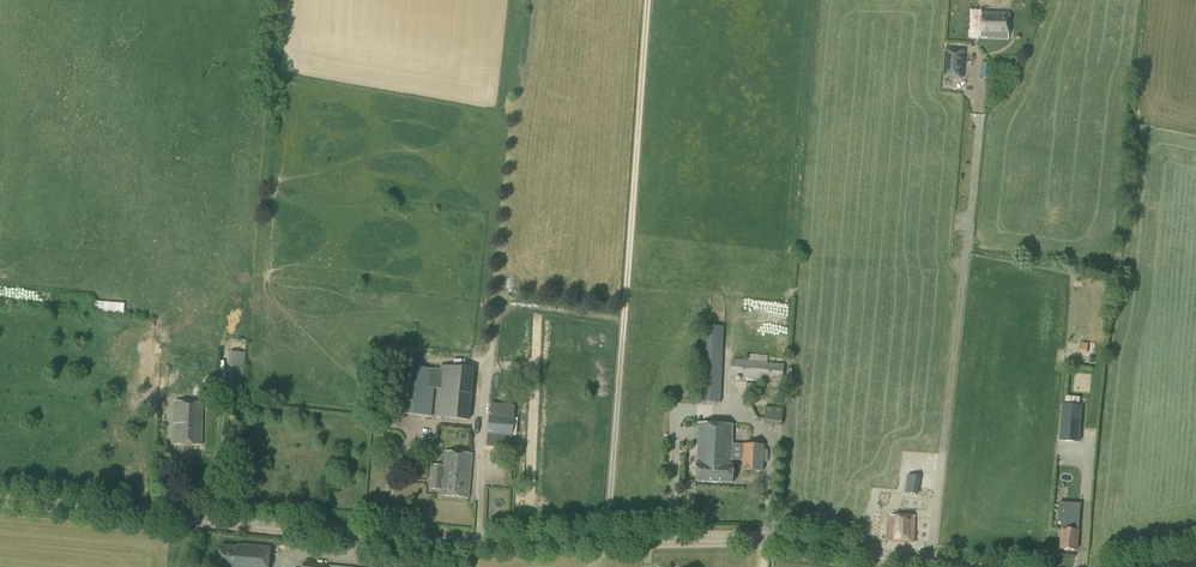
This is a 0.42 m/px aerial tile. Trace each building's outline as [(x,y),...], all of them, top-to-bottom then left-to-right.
[(1008,39),(1009,12),(982,11),(981,38),(1008,39)] [(962,80),(964,50),(944,49),(943,78),(962,80)] [(720,403),(723,326),(702,325),(699,402),(720,403)] [(243,382),(245,353),(228,352),(226,381),(243,382)] [(781,382),(783,364),(732,359),(730,376),(781,382)] [(468,421),(474,369),(440,366),(440,370),(401,366),(397,413),(431,417),(434,389),(437,389),(435,418),(468,421)] [(759,395),(760,385),(746,383),(745,394),(759,395)] [(379,385),(378,395),(389,396),(390,386),(379,385)] [(201,445),(202,403),(174,402),(173,424),(175,424),(175,444),(201,445)] [(232,403),(231,417),(238,418),(239,404),(232,403)] [(1082,406),(1062,404),(1059,441),(1079,442),(1082,406)] [(781,426),(783,408),(765,406),(763,425),(781,426)] [(510,448),(513,418),(490,416),(487,446),(510,448)] [(762,472),(763,446),(751,445),(752,431),(749,429),(733,429),(733,426),(699,424),(698,465),(696,465),(695,483),(732,484),(733,466),(730,466),(731,460),(742,460),(742,471),(762,472)] [(431,453),(433,439),(420,436),(418,451),(431,453)] [(441,496),(468,499),(472,455),(444,452),(443,466),(432,465),(430,489),(441,490),(441,496)] [(1072,513),(1072,506),(1067,506),(1069,476),(1057,475),(1054,512),(1063,513),(1062,530),(1060,550),(1076,551),(1078,532),(1076,531),(1077,523),(1070,523),(1070,513),(1072,513)] [(919,478),(907,476),(904,493),(917,495),(919,478)] [(914,543),(915,517),(890,517),(889,542),(914,543)] [(269,548),(238,545),(238,548),(221,547),(219,566),(268,566),(269,548)]
